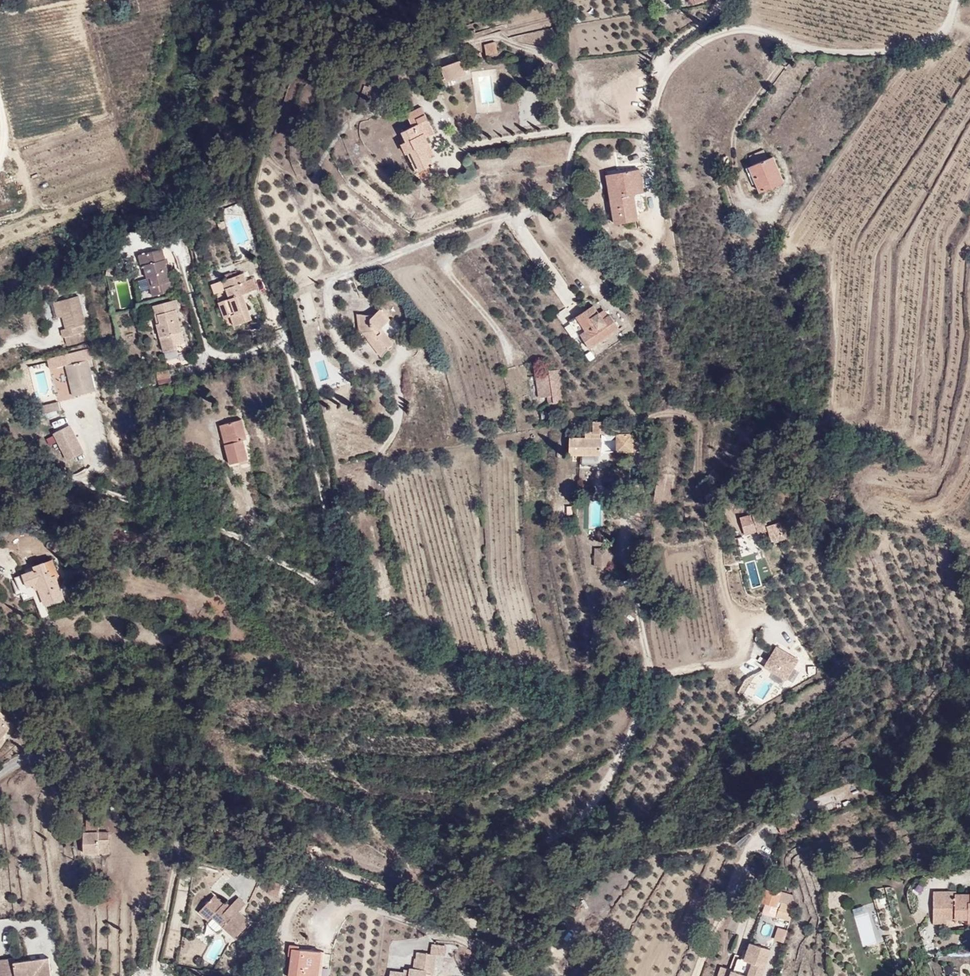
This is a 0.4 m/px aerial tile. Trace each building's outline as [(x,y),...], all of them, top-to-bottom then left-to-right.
[(496,40),(484,43),(487,57),(499,54),(496,40)] [(441,63),(445,80),(467,74),(463,58),(441,63)] [(426,137),(435,133),(421,105),(406,112),(412,124),(401,129),(406,139),(401,141),(416,171),(438,160),(426,137)] [(784,182),(774,160),(751,170),(760,192),(784,182)] [(642,171),(608,176),(616,223),(639,220),(635,194),(645,192),(642,171)] [(163,246),(140,252),(150,294),(174,289),(163,246)] [(244,272),(211,281),(215,298),(217,298),(223,317),(231,315),(233,325),(252,319),(245,292),(257,289),(254,276),(246,279),(244,272)] [(136,279),(140,299),(151,296),(147,277),(136,279)] [(75,292),(55,297),(59,311),(62,322),(58,324),(60,332),(76,328),(87,325),(85,318),(82,319),(75,292)] [(55,297),(50,298),(54,312),(59,311),(55,297)] [(176,298),(152,304),(167,367),(189,362),(187,355),(180,357),(177,343),(186,340),(176,298)] [(581,335),(591,348),(620,329),(611,315),(609,317),(603,320),(597,313),(592,307),(579,318),(588,331),(581,335)] [(609,317),(603,309),(597,313),(603,320),(609,317)] [(369,331),(371,352),(391,351),(388,311),(356,313),(358,332),(369,331)] [(578,317),(572,322),(581,335),(588,331),(579,318),(578,317)] [(60,332),(64,340),(78,336),(76,328),(60,332)] [(77,361),(64,364),(71,395),(97,390),(91,359),(94,359),(91,346),(74,349),(77,361)] [(37,402),(55,398),(46,362),(29,366),(37,402)] [(159,381),(170,380),(169,372),(158,372),(159,381)] [(559,372),(536,374),(539,399),(548,398),(548,404),(562,403),(559,372)] [(71,398),(68,377),(55,379),(58,400),(71,398)] [(41,404),(42,412),(60,409),(58,400),(41,404)] [(229,463),(251,457),(239,418),(218,424),(229,463)] [(584,435),(568,435),(568,454),(601,454),(601,434),(607,434),(607,421),(593,421),(593,429),(584,429),(584,435)] [(71,423),(53,430),(65,460),(84,452),(71,423)] [(634,434),(616,434),(616,451),(634,451),(634,434)] [(762,513),(740,519),(744,533),(767,528),(766,525),(762,513)] [(779,522),(766,525),(772,543),(786,540),(779,522)] [(612,547),(594,547),(594,566),(611,566),(612,547)] [(18,594),(31,590),(40,616),(47,614),(44,603),(66,596),(54,559),(11,573),(18,594)] [(763,667),(786,682),(800,660),(776,645),(763,667)] [(764,703),(771,680),(761,678),(754,701),(764,703)] [(18,729),(0,711),(0,753),(18,729)] [(82,816),(86,854),(116,855),(114,827),(97,815),(82,816)] [(778,883),(770,881),(763,899),(778,904),(782,892),(776,890),(778,883)] [(938,890),(938,900),(932,901),(932,912),(943,912),(944,919),(967,919),(968,921),(969,921),(969,893),(955,893),(954,890),(938,890)] [(219,894),(202,912),(244,939),(257,923),(252,902),(243,895),(230,901),(219,894)] [(785,902),(780,915),(792,919),(796,907),(785,902)] [(866,913),(855,916),(864,946),(881,941),(871,904),(864,906),(866,913)] [(863,905),(853,907),(855,915),(865,913),(863,905)] [(932,912),(932,922),(943,922),(944,919),(943,912),(932,912)] [(775,927),(774,940),(785,941),(786,929),(775,927)] [(750,937),(744,954),(751,957),(747,972),(722,963),(717,975),(762,975),(773,945),(750,937)] [(452,947),(433,944),(431,956),(416,953),(412,971),(391,972),(391,975),(441,975),(452,947)] [(296,947),(291,975),(326,975),(329,954),(296,947)] [(2,958),(3,975),(57,975),(56,958),(2,958)]
